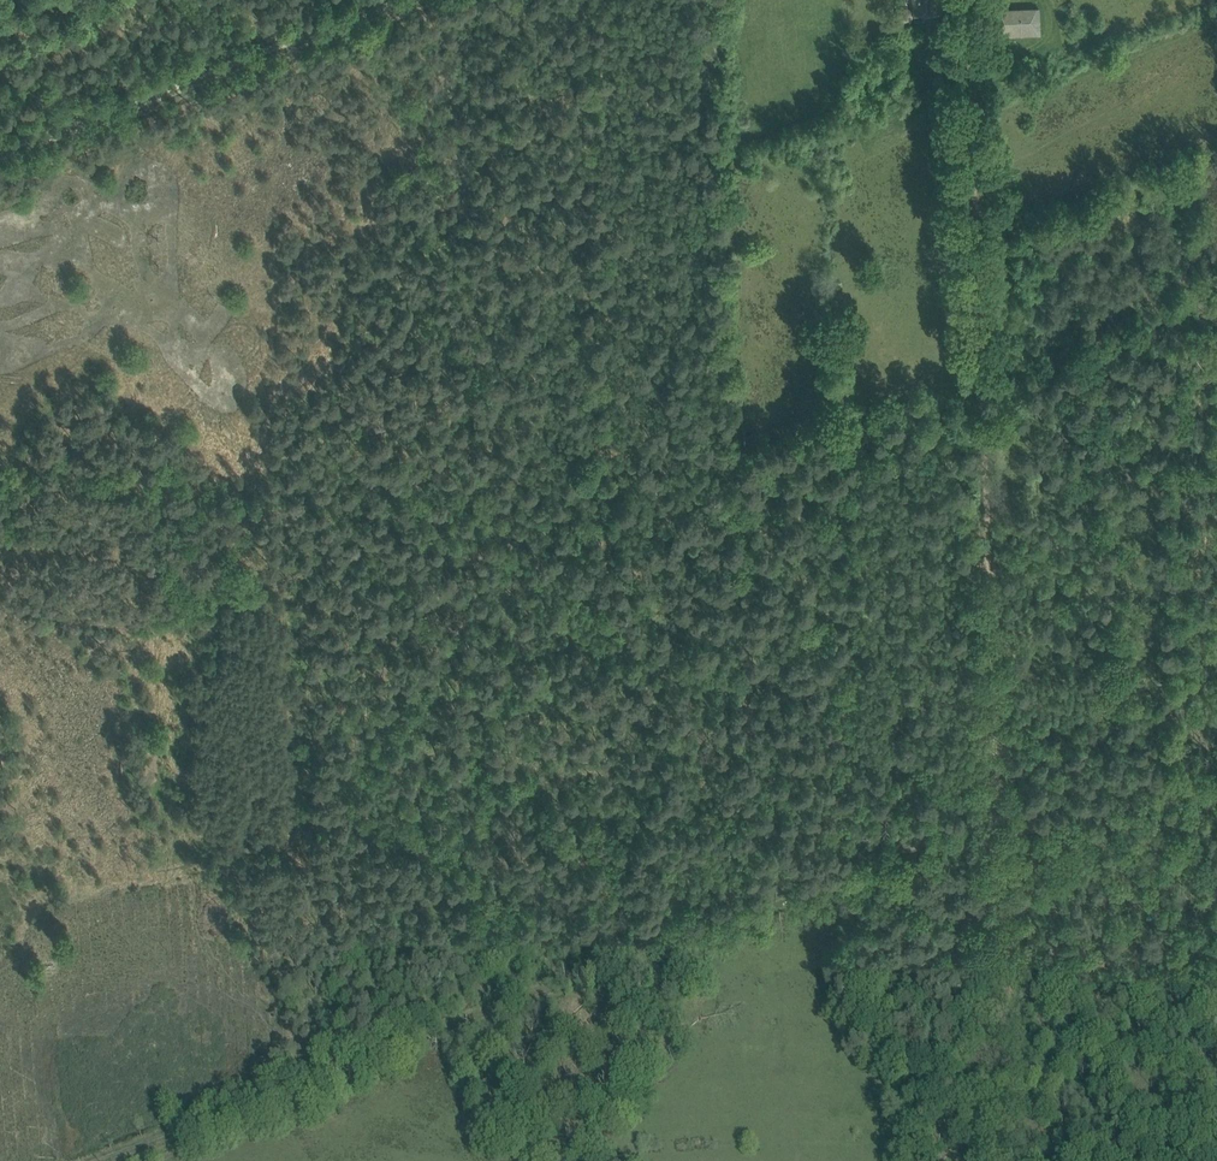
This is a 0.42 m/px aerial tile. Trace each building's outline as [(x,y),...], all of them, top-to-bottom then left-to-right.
[(914,14),(942,13),(941,0),(913,0),(914,14)] [(997,36),(1009,35),(1040,34),(1039,8),(996,10),(997,36)]
